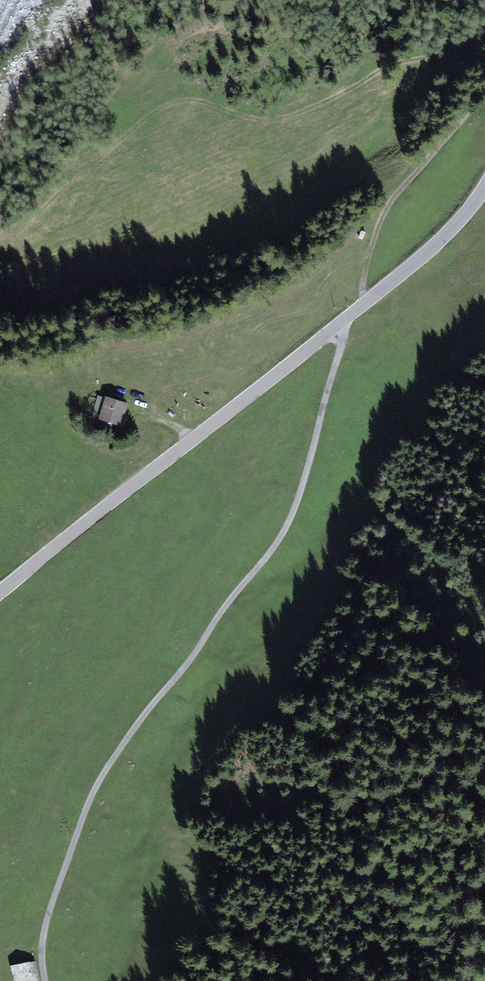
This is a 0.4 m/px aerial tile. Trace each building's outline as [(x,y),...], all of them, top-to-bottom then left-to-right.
[(120,422),(126,402),(106,396),(100,416),(120,422)] [(34,962),(14,966),(17,980),(29,980),(37,979),(34,962)]
